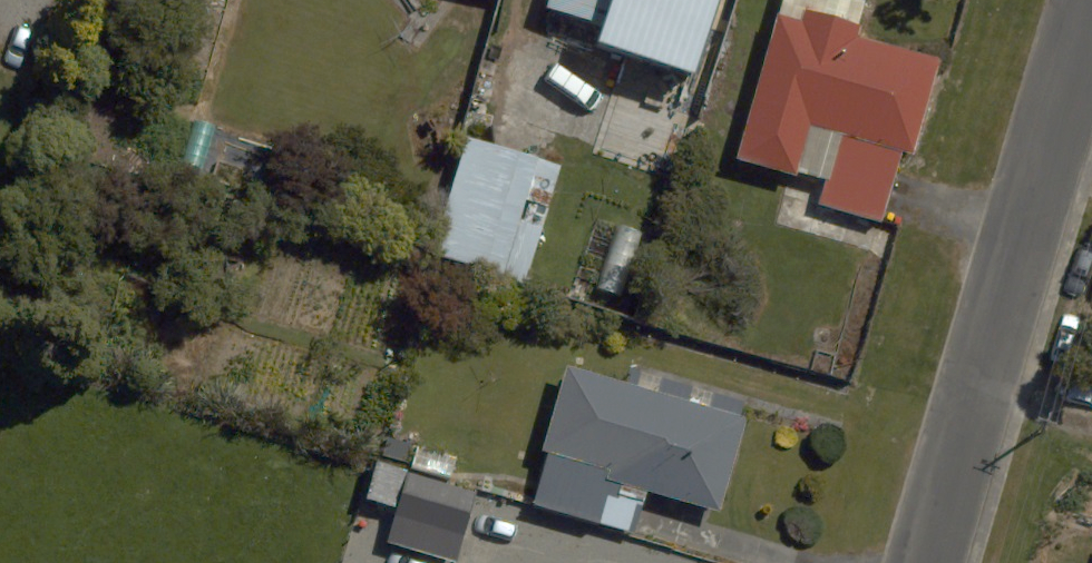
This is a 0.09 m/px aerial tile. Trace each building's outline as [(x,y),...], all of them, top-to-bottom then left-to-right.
[(603,24),(597,41),(695,73),(720,0),(551,0),(549,6),(603,24)] [(802,22),(781,16),(739,159),(797,176),(811,126),(840,134),(820,202),(882,220),(902,151),(913,151),(940,60),(857,35),(860,25),(805,9),(802,22)] [(560,166),(471,139),(435,253),(525,280),(560,166)] [(645,232),(618,223),(596,287),(622,296),(645,232)] [(721,512),(749,417),(568,365),(543,450),(611,469),(608,479),(721,512)] [(633,534),(645,494),(606,482),(609,471),(549,453),(533,504),(633,534)] [(397,507),(407,471),(379,463),(368,498),(397,507)] [(476,492),(407,471),(397,507),(394,516),(464,536),(476,492)] [(456,561),(464,536),(394,516),(387,542),(456,561)]
